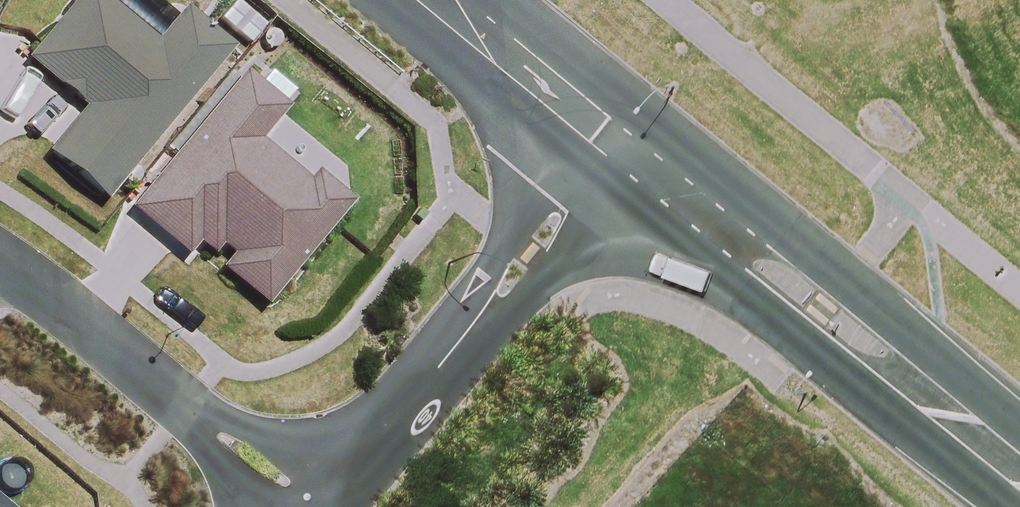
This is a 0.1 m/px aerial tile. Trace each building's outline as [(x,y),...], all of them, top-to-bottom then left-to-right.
[(22,63),(80,110),(43,155),(101,203),(228,49),(181,11),(154,43),(101,0),(74,0),(22,63)] [(241,71),(122,212),(182,262),(196,246),(208,257),(218,246),(230,256),(217,272),(261,309),(348,206),(312,175),(304,184),(255,142),(284,108),(241,71)]
